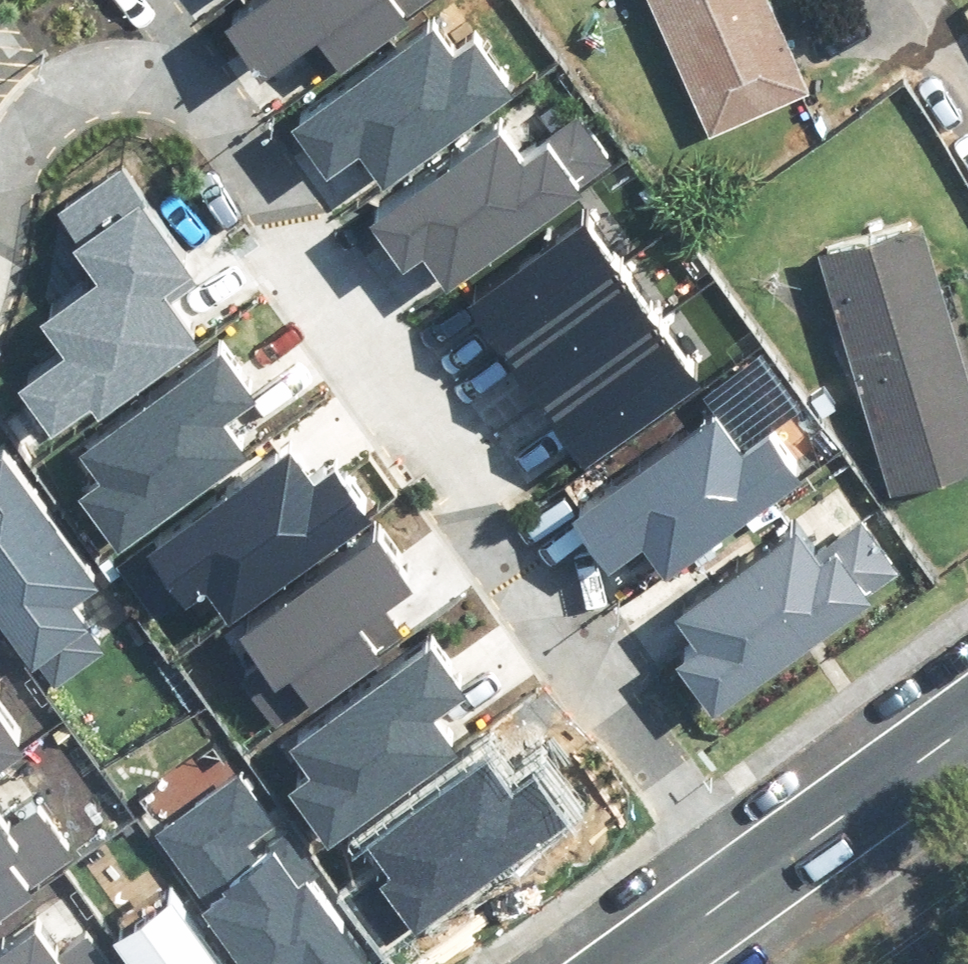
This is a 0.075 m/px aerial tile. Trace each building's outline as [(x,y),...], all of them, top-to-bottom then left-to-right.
[(279,44),(332,8),(353,39),(410,0),(249,0),(279,44)] [(706,131),(804,88),(765,0),(647,0),(706,131)] [(388,165),(526,61),(490,13),(461,35),(438,5),(277,126),(327,193),(380,154),(388,165)] [(448,262),(603,147),(569,102),(540,123),(517,93),(374,200),(409,247),(427,234),(448,262)] [(77,320),(18,360),(49,405),(93,375),(103,388),(208,316),(172,264),(203,243),(135,143),(67,190),(109,251),(55,288),(77,320)] [(639,241),(600,187),(470,282),(509,336),(639,241)] [(967,463),(967,390),(918,219),(816,249),(886,487),(967,463)] [(679,295),(639,241),(509,336),(549,390),(679,295)] [(718,350),(679,295),(549,390),(588,444),(718,350)] [(116,460),(93,476),(128,525),(232,451),(210,421),(265,382),(228,330),(92,426),(116,460)] [(721,390),(579,495),(613,539),(637,521),(664,558),(806,453),(771,406),(747,424),(721,390)] [(297,420),(126,543),(164,594),(218,555),(241,587),(375,491),(339,441),(321,453),(297,420)] [(60,671),(113,634),(80,587),(107,569),(9,428),(0,434),(0,585),(60,671)] [(717,622),(686,645),(721,691),(900,557),(865,509),(824,539),(796,502),(688,583),(717,622)] [(265,638),(242,654),(276,703),(380,630),(358,599),(413,560),(377,509),(241,604),(265,638)] [(425,617),(253,740),(288,788),(306,776),(328,806),(463,709),(441,679),(459,666),(425,617)] [(34,715),(0,671),(0,741),(34,715)] [(279,809),(236,749),(134,823),(166,868),(193,848),(204,863),(279,809)] [(70,836),(40,790),(4,813),(0,808),(0,882),(70,836)] [(381,935),(295,816),(218,871),(280,956),(302,940),(320,963),(341,963),(381,935)] [(189,868),(133,909),(173,963),(259,963),(189,868)] [(0,926),(0,963),(125,963),(90,914),(68,930),(43,896),(0,926)]
